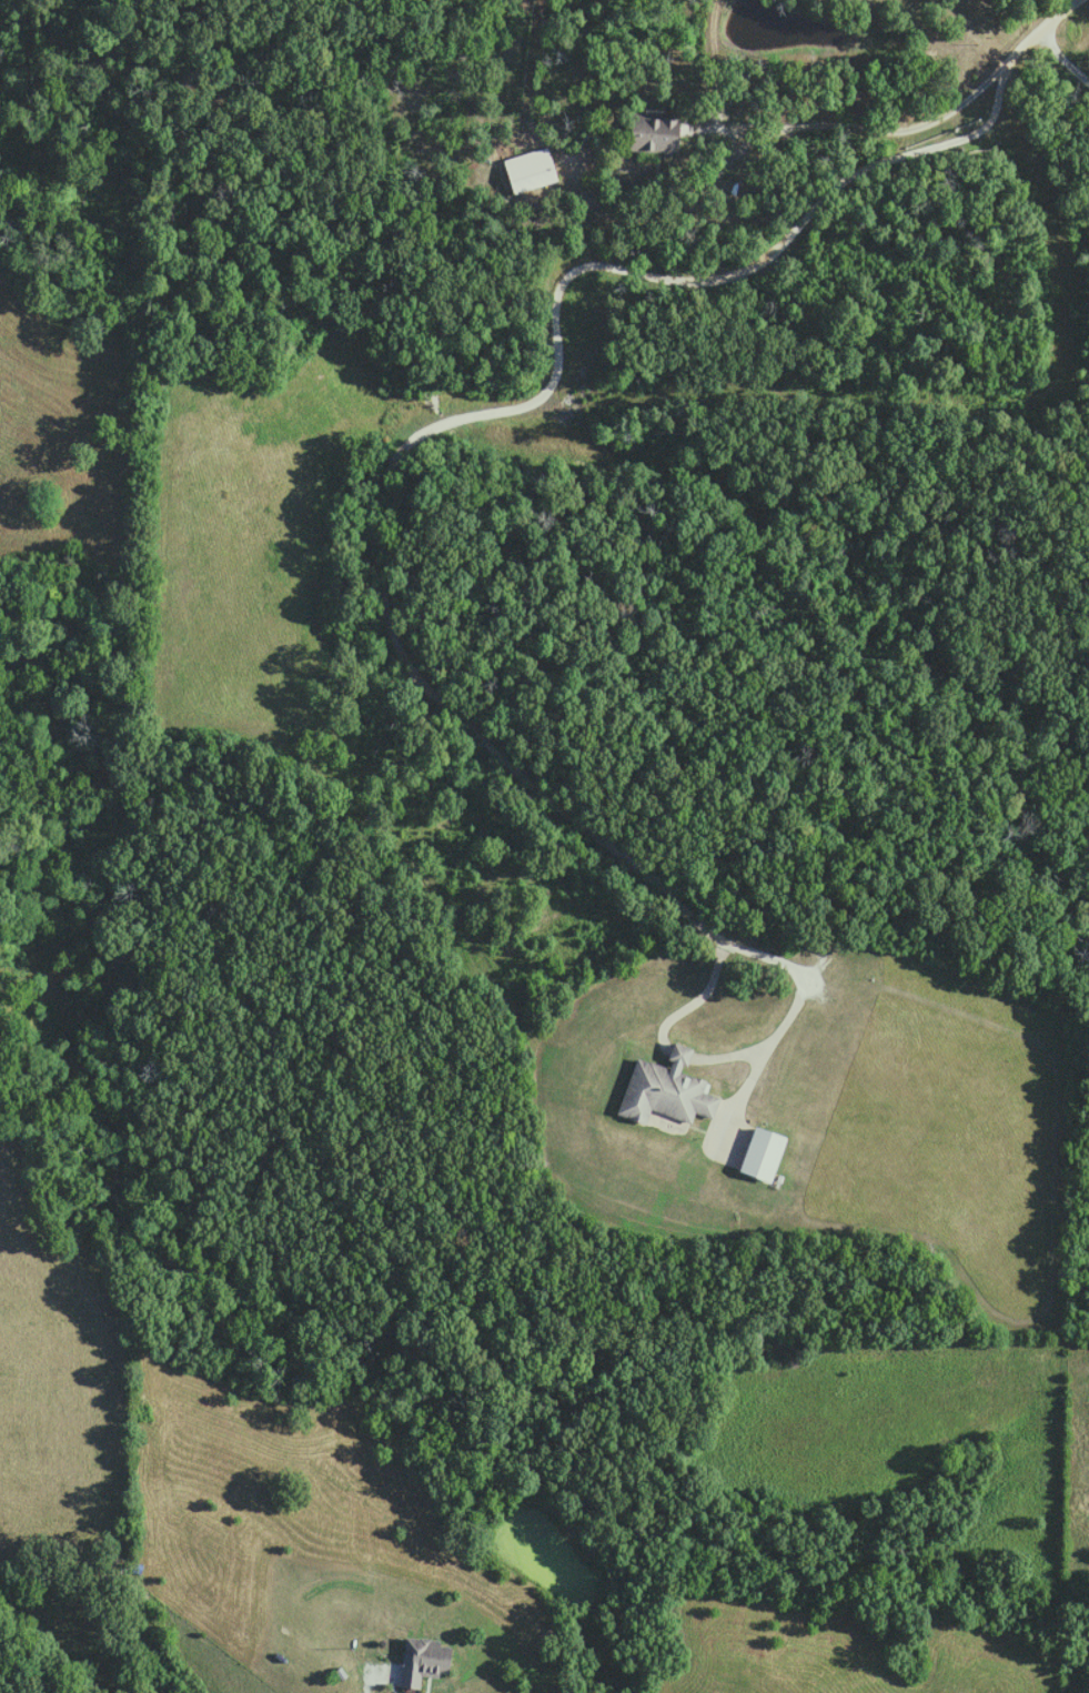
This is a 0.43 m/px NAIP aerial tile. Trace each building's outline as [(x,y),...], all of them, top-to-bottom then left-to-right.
[(683,116),(636,116),(636,153),(683,152),(683,116)] [(561,183),(552,149),(507,161),(517,195),(561,183)] [(638,1058),(620,1114),(651,1125),(655,1112),(692,1125),(696,1113),(714,1118),(721,1098),(705,1093),(709,1081),(686,1074),(694,1049),(677,1043),(668,1068),(638,1058)] [(788,1136),(756,1126),(742,1172),(774,1182),(788,1136)] [(398,1687),(422,1690),(424,1674),(453,1677),(456,1643),(403,1638),(398,1687)]
